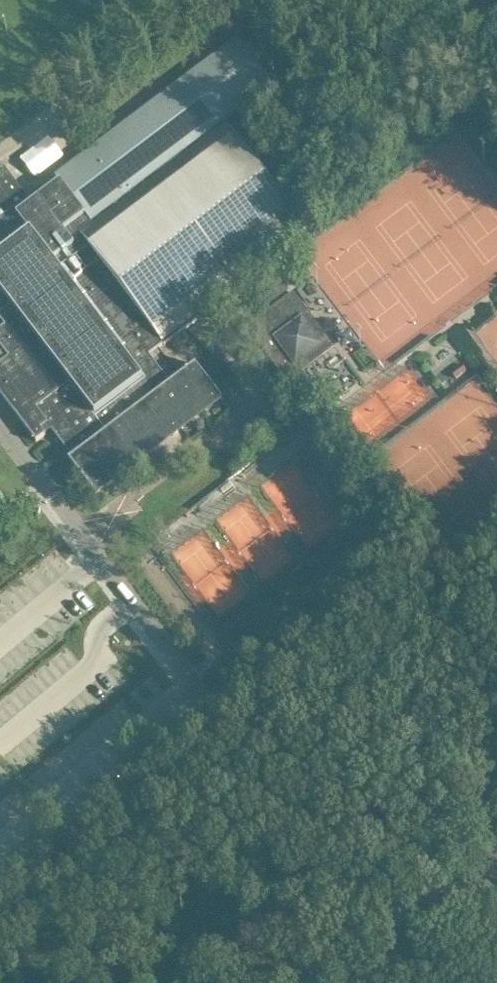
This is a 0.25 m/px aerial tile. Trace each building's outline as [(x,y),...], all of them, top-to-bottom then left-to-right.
[(0,171),(0,320),(1,319),(6,325),(0,330),(0,345),(10,358),(0,365),(0,394),(14,412),(37,442),(46,435),(42,429),(48,425),(73,458),(69,461),(96,496),(160,447),(154,439),(216,392),(197,365),(172,384),(150,356),(164,345),(165,346),(174,340),(185,331),(310,236),(224,120),(273,84),(238,39),(89,152),(55,177),(59,182),(47,192),(35,201),(32,203),(5,168),(0,171)] [(281,291),(274,282),(258,294),(265,303),(281,291)] [(309,313),(294,293),(247,328),(288,383),(301,374),(296,367),(324,346),(303,318),(309,313)] [(185,331),(174,340),(179,346),(190,338),(185,331)] [(376,416),(428,393),(417,367),(365,390),(376,416)] [(306,532),(337,515),(321,488),(291,505),(306,532)]
